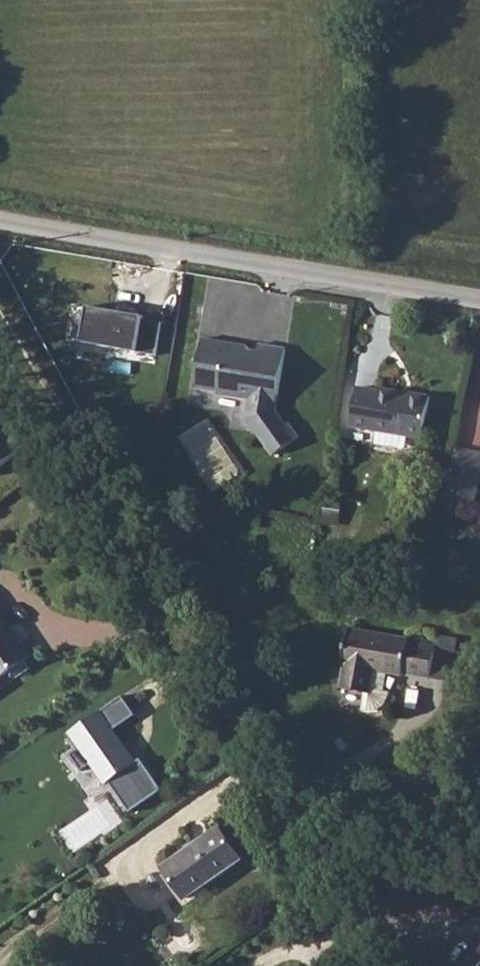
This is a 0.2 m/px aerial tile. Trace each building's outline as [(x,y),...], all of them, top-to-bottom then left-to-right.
[(145,315),(90,305),(84,340),(138,349),(145,315)] [(205,336),(195,387),(217,391),(216,395),(248,400),(245,417),(274,456),(300,436),(290,422),(288,424),(276,407),(286,347),(260,343),(259,350),(251,348),(249,344),(205,336)] [(385,391),(359,387),(352,425),(424,438),(432,394),(386,386),(385,391)] [(207,419),(177,438),(200,474),(230,455),(207,419)] [(21,454),(10,438),(12,428),(9,423),(0,421),(0,468),(21,454)] [(448,508),(462,509),(463,499),(479,501),(479,450),(454,447),(448,508)] [(425,679),(433,646),(343,624),(335,658),(342,660),(337,682),(361,688),(357,710),(374,712),(387,705),(392,693),(383,691),(390,672),(425,679)] [(16,668),(0,646),(0,679),(16,668)] [(103,709),(69,733),(105,785),(113,780),(139,761),(117,729),(136,715),(125,699),(105,712),(103,709)] [(139,761),(113,780),(133,809),(163,788),(143,759),(139,761)] [(183,897),(240,856),(218,825),(161,865),(183,897)] [(477,949),(462,965),(479,965),(479,952),(477,949)]
